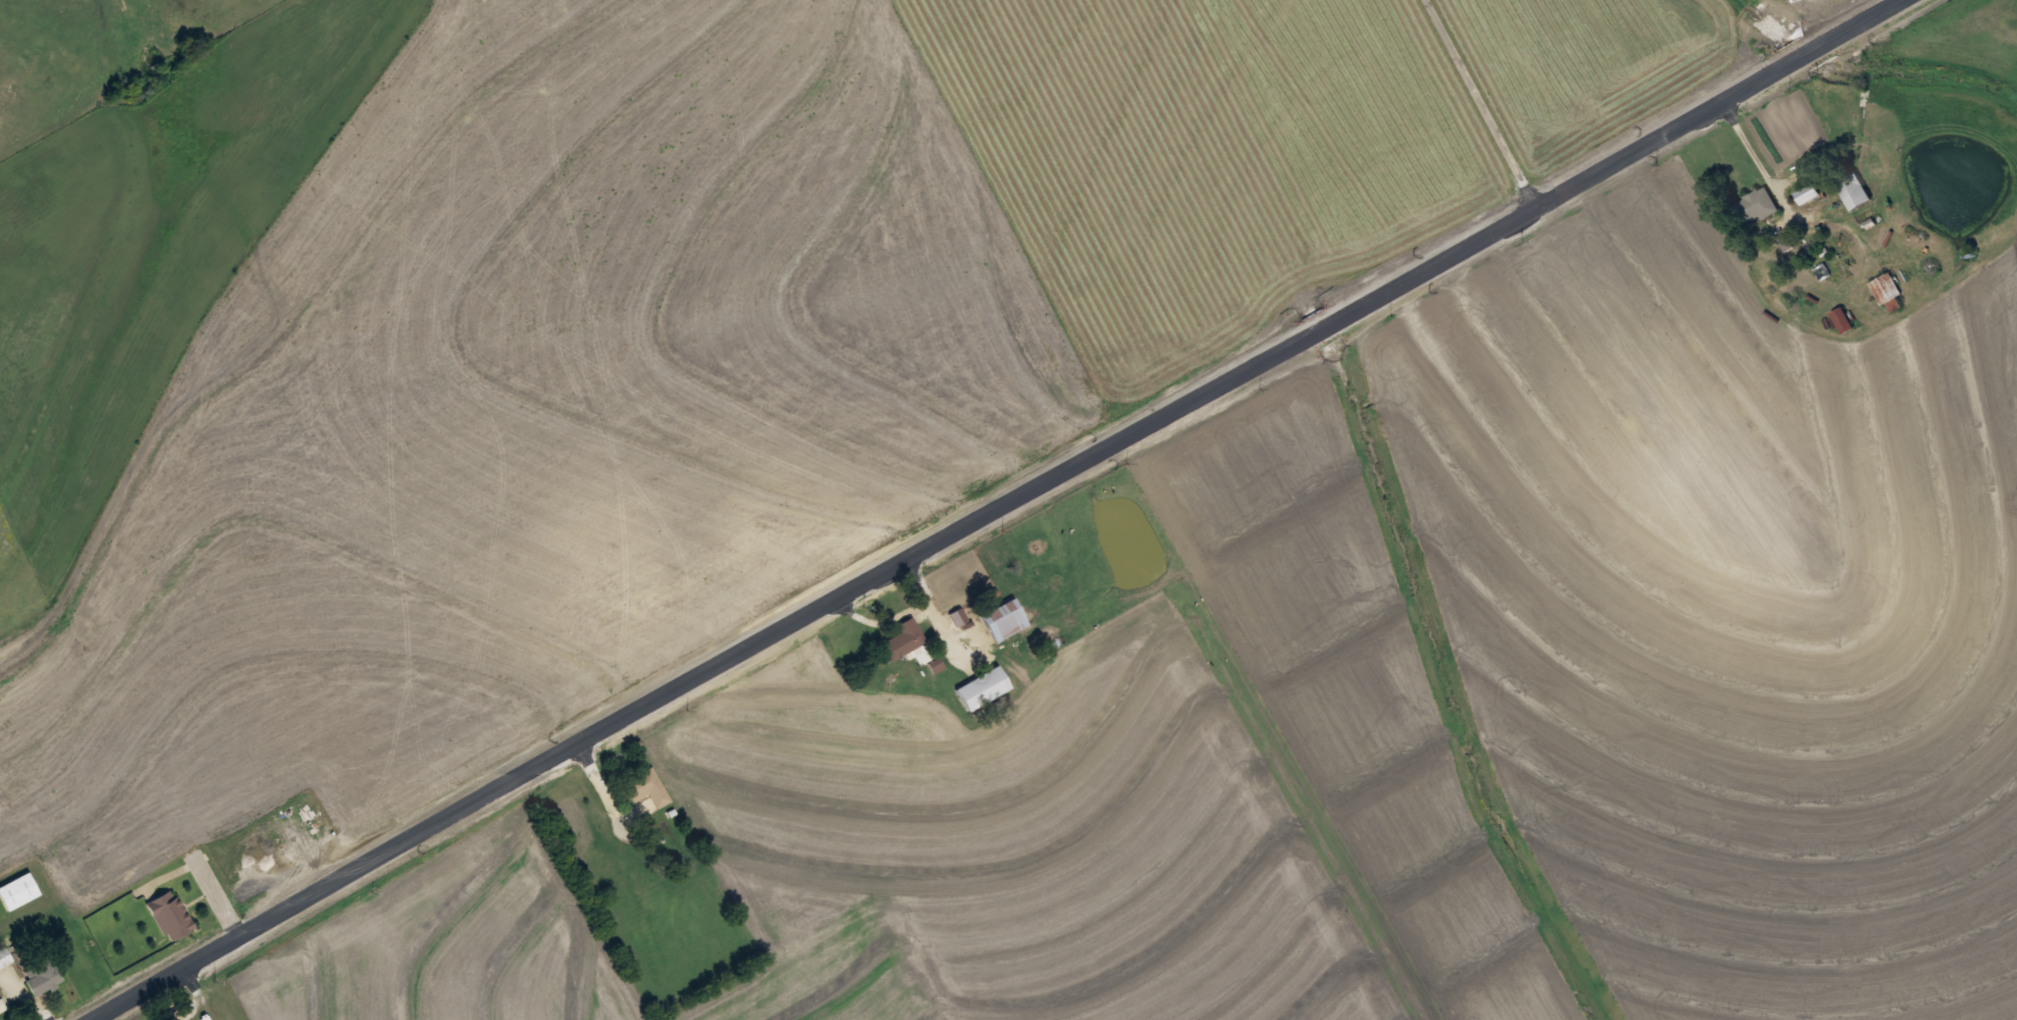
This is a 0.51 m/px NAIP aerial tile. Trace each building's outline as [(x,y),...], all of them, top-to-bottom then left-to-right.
[(1836,183),(1851,211),(1872,200),(1857,172),(1836,183)] [(1801,205),(1821,195),(1815,182),(1795,193),(1801,205)] [(1739,200),(1752,225),(1780,209),(1767,185),(1739,200)] [(1871,281),(1882,306),(1903,297),(1892,272),(1871,281)] [(1832,313),(1843,334),(1854,328),(1843,307),(1832,313)] [(1027,625),(1013,598),(981,614),(996,642),(1027,625)] [(898,622),(902,633),(884,640),(892,657),(926,643),(914,615),(898,622)] [(954,687),(966,710),(1009,688),(998,665),(954,687)] [(623,780),(633,802),(649,794),(656,809),(671,801),(653,765),(623,780)] [(5,909),(0,899),(0,885),(25,871),(36,893),(5,909)] [(147,901),(169,889),(173,896),(176,894),(193,928),(170,939),(167,932),(162,934),(147,904),(149,903),(147,901)] [(11,960),(0,966),(0,948),(4,946),(11,960)] [(29,966),(48,955),(62,980),(34,995),(26,980),(34,975),(29,966)]
